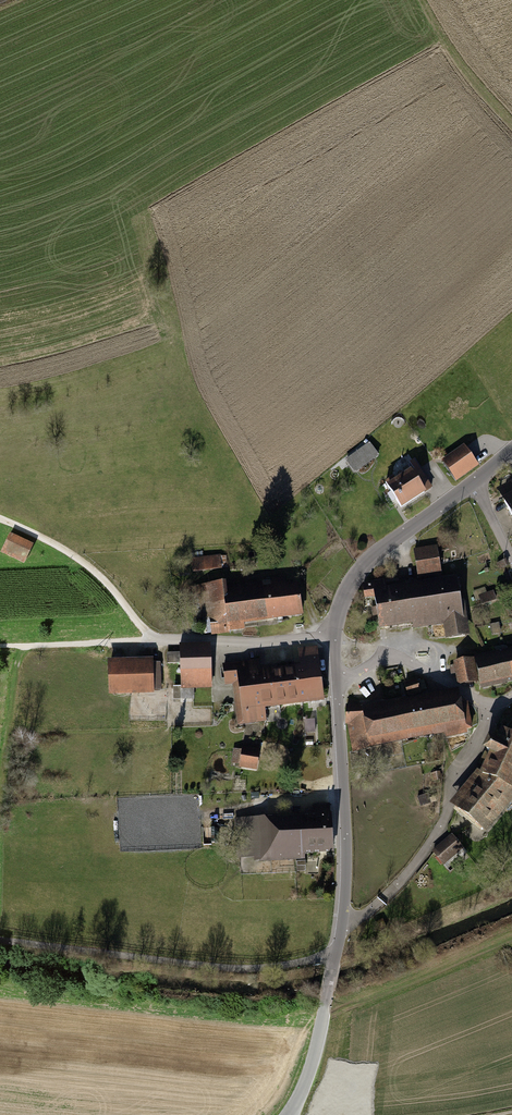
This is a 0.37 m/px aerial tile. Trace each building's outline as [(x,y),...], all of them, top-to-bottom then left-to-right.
[(357,473),(382,455),(371,440),(346,458),(357,473)] [(442,462),(455,481),(477,464),(463,446),(442,462)] [(405,510),(428,494),(412,472),(398,482),(394,477),(386,482),(396,497),(405,510)] [(500,488),(506,501),(511,512),(511,482),(500,488)] [(0,548),(0,549),(22,559),(30,542),(8,531),(0,548)] [(449,638),(466,635),(457,579),(442,581),(437,547),(415,551),(420,583),(389,589),(388,581),(365,585),(367,598),(378,596),(380,610),(383,625),(445,615),(449,638)] [(193,570),(221,567),(219,555),(192,559),(193,570)] [(212,628),(301,613),(296,584),(286,586),(284,579),(223,588),(222,582),(197,586),(202,617),(210,616),(212,628)] [(481,596),(484,605),(499,600),(496,591),(481,596)] [(183,689),(210,688),(208,646),(181,647),(183,689)] [(267,709),(324,702),(318,646),(298,648),(300,665),(261,669),(260,660),(224,664),(226,684),(234,683),(238,724),(268,720),(267,709)] [(507,651),(477,658),(483,685),(511,679),(511,650),(507,651)] [(455,662),(459,682),(477,679),(472,658),(455,662)] [(109,693),(152,692),(151,659),(108,660),(109,693)] [(355,749),(468,726),(464,705),(456,706),(453,691),(425,697),(405,700),(363,709),(363,705),(346,705),(347,723),(350,723),(355,749)] [(488,828),(511,801),(511,789),(511,734),(501,729),(496,740),(493,739),(489,740),(487,744),(488,747),(492,749),(487,760),(482,774),(477,772),(454,802),(473,816),(488,828)] [(236,766),(258,770),(261,750),(239,746),(236,766)] [(308,854),(333,853),(332,829),(331,804),(315,805),(316,815),(239,817),(241,856),(263,855),(263,861),(308,860),(308,854)] [(444,864),(463,848),(452,836),(434,852),(444,864)]
